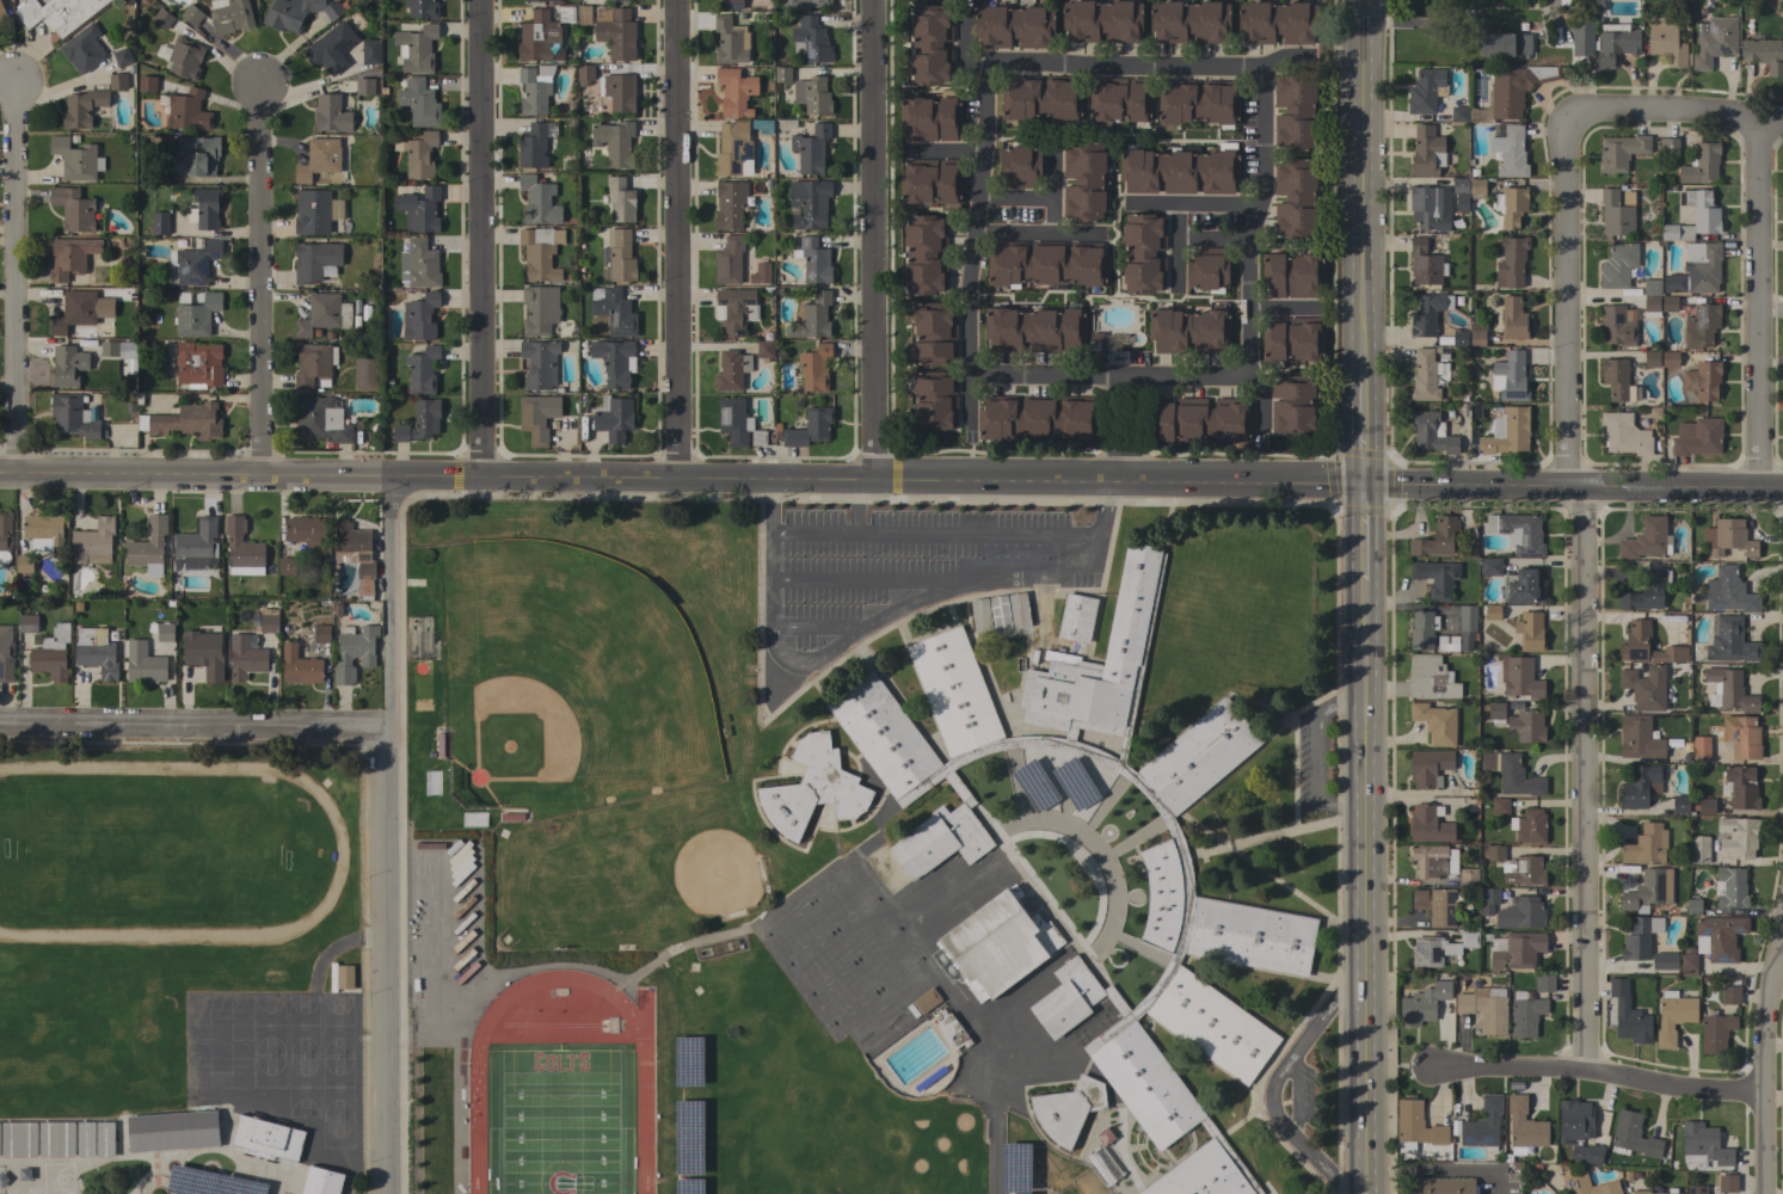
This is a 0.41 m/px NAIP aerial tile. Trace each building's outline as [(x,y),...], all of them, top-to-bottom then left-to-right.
[(41,7),(50,0),(109,0),(61,38),(54,30),(51,32),(42,20),(44,18),(43,17),(27,29),(13,11),(17,8),(16,7),(21,1),(23,2),(26,0),(35,0),(41,7)] [(210,4),(223,0),(225,6),(228,5),(227,0),(247,0),(254,26),(241,30),(241,27),(233,30),(234,31),(215,36),(210,18),(211,17),(210,10),(211,10),(210,4)] [(289,1),(289,0),(324,0),(325,4),(333,0),(336,0),(339,4),(345,0),(351,8),(331,23),(322,11),(309,12),(300,35),(283,27),(281,32),(262,23),(271,0),(286,0),(289,1)] [(404,7),(404,0),(434,0),(434,1),(438,1),(438,18),(429,18),(408,18),(408,7),(404,7)] [(719,10),(719,0),(743,0),(743,10),(719,10)] [(782,11),(782,0),(832,0),(832,7),(810,7),(810,11),(782,11)] [(1066,42),(1066,32),(1068,32),(1068,30),(1063,30),(1063,2),(1072,2),(1072,0),(1094,0),(1094,2),(1112,2),(1112,0),(1132,0),(1132,2),(1142,2),(1142,31),(1138,31),(1138,39),(1137,39),(1137,42),(1106,42),(1106,32),(1098,32),(1098,42),(1066,42)] [(1155,43),(1155,31),(1150,31),(1150,2),(1161,2),(1161,1),(1181,1),(1181,4),(1200,4),(1200,1),(1219,1),(1219,4),(1230,4),(1230,32),(1226,32),(1225,39),(1225,43),(1194,43),(1194,33),(1186,33),(1186,43),(1155,43)] [(1281,33),(1273,33),(1273,44),(1242,43),(1242,31),(1238,31),(1238,4),(1248,4),(1248,1),(1269,1),(1269,4),(1287,4),(1287,2),(1308,2),(1308,5),(1317,5),(1317,32),(1314,32),(1314,41),(1312,41),(1312,44),(1281,43),(1281,33)] [(190,2),(204,14),(193,26),(179,16),(190,2)] [(590,5),(590,25),(577,25),(577,6),(590,5)] [(940,6),(940,8),(948,8),(948,13),(952,13),(952,42),(945,42),(945,49),(952,49),(952,80),(948,80),(948,81),(941,81),(941,85),(912,85),(912,76),(910,76),(910,74),(906,74),(906,66),(910,66),(910,55),(912,55),(912,36),(910,36),(910,16),(912,16),(912,6),(940,6)] [(1019,38),(1010,38),(1010,48),(978,47),(978,36),(974,36),(974,8),(984,8),(984,6),(1006,6),(1006,8),(1025,8),(1025,6),(1045,6),(1045,11),(1055,11),(1055,37),(1050,37),(1050,48),(1017,48),(1019,38)] [(174,18),(165,30),(150,19),(160,7),(174,18)] [(558,7),(573,7),(573,20),(558,20),(558,7)] [(635,60),(609,60),(609,41),(594,41),(594,21),(613,21),(613,7),(629,7),(629,21),(635,21),(635,60)] [(523,60),(523,61),(518,61),(519,60),(517,60),(517,44),(518,42),(521,42),(521,24),(531,24),(531,8),(548,8),(548,21),(560,21),(560,48),(564,48),(564,61),(523,60)] [(745,25),(745,32),(749,32),(748,63),(714,63),(714,47),(719,47),(719,32),(714,32),(714,14),(731,14),(731,25),(745,25)] [(816,16),(816,29),(825,29),(825,36),(826,36),(826,42),(829,42),(829,45),(832,45),(831,53),(834,53),(834,60),(831,60),(831,62),(804,62),(804,42),(792,42),(793,26),(798,26),(799,14),(816,16)] [(1647,24),(1656,24),(1656,17),(1671,17),(1671,23),(1677,23),(1677,43),(1686,43),(1686,67),(1668,67),(1667,55),(1658,56),(1658,54),(1648,54),(1647,24)] [(1692,70),(1692,54),(1696,54),(1695,31),(1693,31),(1693,23),(1707,23),(1707,17),(1736,17),(1736,54),(1720,54),(1720,56),(1711,56),(1711,70),(1692,70)] [(343,19),(358,39),(344,50),(344,51),(342,54),(349,63),(332,76),(325,68),(325,69),(320,63),(313,68),(301,51),(343,19)] [(92,20),(102,32),(94,38),(106,54),(104,56),(105,57),(84,74),(82,73),(80,74),(69,61),(59,48),(92,20)] [(1572,20),(1592,20),(1592,56),(1572,55),(1572,20)] [(402,72),(402,59),(400,59),(400,45),(393,45),(393,31),(410,31),(410,32),(418,32),(418,29),(422,29),(422,23),(438,23),(438,38),(430,38),(430,53),(434,53),(434,72),(402,72)] [(1599,30),(1600,30),(1600,24),(1628,24),(1628,29),(1640,29),(1640,47),(1638,47),(1638,51),(1623,51),(1612,51),(1612,68),(1597,68),(1597,50),(1599,50),(1599,30)] [(1481,27),(1498,27),(1498,33),(1531,33),(1531,55),(1518,55),(1518,57),(1481,56),(1481,27)] [(168,68),(165,67),(167,62),(154,56),(159,44),(171,49),(177,35),(184,38),(184,39),(205,48),(199,63),(198,63),(197,67),(201,68),(195,81),(167,70),(168,68)] [(362,39),(375,39),(380,39),(380,64),(362,64),(362,39)] [(1781,62),(1782,62),(1782,76),(1766,76),(1766,62),(1758,62),(1758,60),(1741,60),(1741,48),(1740,48),(1740,39),(1781,39),(1781,62)] [(111,51),(127,45),(133,62),(117,68),(111,51)] [(527,113),(527,116),(521,116),(521,99),(524,99),(524,82),(518,82),(518,67),(535,67),(535,76),(537,76),(537,64),(554,64),(549,81),(552,81),(551,96),(547,96),(547,113),(527,113)] [(594,81),(589,80),(589,86),(580,86),(580,80),(577,80),(577,64),(595,64),(594,81)] [(1523,110),(1520,110),(1520,118),(1493,118),(1493,122),(1469,122),(1469,107),(1471,107),(1476,109),(1481,109),(1484,107),(1488,107),(1488,90),(1492,90),(1492,68),(1525,68),(1525,66),(1558,66),(1560,79),(1537,84),(1527,92),(1524,90),(1523,91),(1523,110)] [(791,82),(775,81),(775,67),(791,67),(791,82)] [(728,116),(728,117),(721,117),(721,112),(721,103),(721,98),(724,98),(724,84),(715,84),(715,68),(739,68),(739,78),(745,78),(745,76),(758,76),(758,94),(748,94),(748,99),(745,99),(745,116),(728,116)] [(1407,113),(1408,100),(1409,100),(1409,86),(1414,87),(1414,82),(1416,82),(1416,68),(1445,69),(1445,84),(1447,84),(1447,93),(1444,96),(1434,97),(1435,113),(1407,113)] [(1274,115),(1284,115),(1284,106),(1274,106),(1273,75),(1287,74),(1287,70),(1314,70),(1314,80),(1315,80),(1316,101),(1314,101),(1314,119),(1316,119),(1316,141),(1314,141),(1314,149),(1286,150),(1286,147),(1278,147),(1278,146),(1274,146),(1274,115)] [(128,88),(110,90),(109,74),(127,73),(128,88)] [(635,112),(610,112),(610,97),(603,96),(603,74),(635,75),(635,112)] [(140,75),(156,76),(156,81),(165,81),(164,90),(156,90),(155,92),(139,91),(140,75)] [(411,105),(396,105),(396,90),(405,90),(405,78),(408,78),(408,76),(424,76),(424,90),(434,90),(434,98),(435,98),(435,103),(439,103),(441,127),(411,127),(411,105)] [(793,81),(810,81),(810,76),(826,76),(826,92),(830,92),(830,100),(832,100),(832,115),(805,115),(805,104),(793,104),(793,81)] [(1058,76),(1058,81),(1064,81),(1064,76),(1078,76),(1078,88),(1083,88),(1082,119),(1078,119),(1078,124),(1063,123),(1063,121),(1060,121),(1060,122),(1052,122),(1052,118),(1051,118),(1051,115),(1033,115),(1033,118),(1023,118),(1023,119),(1002,119),(1002,96),(1004,96),(1004,81),(1021,81),(1021,80),(1040,80),(1040,87),(1045,88),(1046,76),(1058,76)] [(374,94),(355,94),(356,78),(374,79),(374,94)] [(1146,78),(1146,85),(1151,85),(1151,121),(1145,121),(1145,122),(1129,122),(1129,119),(1120,119),(1120,121),(1109,121),(1109,128),(1092,128),(1092,119),(1089,119),(1089,90),(1095,90),(1094,78),(1126,78),(1126,87),(1129,87),(1129,78),(1146,78)] [(1158,92),(1163,92),(1163,85),(1169,85),(1169,80),(1195,80),(1195,93),(1203,93),(1203,85),(1206,85),(1206,80),(1234,80),(1234,92),(1240,92),(1238,123),(1234,123),(1234,125),(1232,125),(1232,129),(1219,129),(1219,124),(1217,124),(1217,123),(1207,123),(1207,119),(1189,119),(1189,123),(1180,123),(1180,124),(1163,124),(1163,123),(1157,123),(1158,92)] [(158,94),(168,96),(168,93),(173,94),(173,96),(186,96),(189,85),(204,90),(202,99),(201,98),(199,111),(213,111),(211,130),(167,128),(167,115),(168,115),(168,113),(164,112),(164,104),(158,104),(158,94)] [(109,90),(109,105),(91,105),(91,110),(87,110),(87,116),(91,116),(91,129),(63,128),(63,111),(67,111),(67,105),(66,105),(66,94),(70,94),(70,92),(78,92),(78,94),(81,94),(81,93),(85,93),(85,90),(109,90)] [(939,130),(936,130),(936,140),(900,140),(900,90),(918,90),(920,98),(922,98),(922,99),(932,99),(932,100),(939,100),(939,97),(940,97),(940,90),(954,90),(954,97),(957,97),(957,140),(939,140),(939,130)] [(340,93),(340,111),(351,111),(351,121),(353,121),(353,124),(351,124),(351,131),(336,131),(336,130),(321,130),(320,131),(315,131),(315,122),(313,122),(313,106),(316,106),(316,93),(340,93)] [(1468,106),(1468,122),(1451,122),(1451,106),(1452,106),(1452,99),(1459,99),(1459,106),(1468,106)] [(714,176),(714,162),(715,162),(715,153),(719,153),(720,123),(733,123),(733,119),(749,121),(749,140),(752,140),(752,160),(751,159),(751,177),(714,176)] [(607,167),(608,144),(605,144),(605,142),(601,142),(601,147),(590,147),(591,141),(592,128),(594,128),(594,124),(617,125),(617,121),(634,122),(634,137),(629,136),(629,153),(634,153),(633,168),(607,167)] [(542,167),(542,168),(518,167),(519,136),(528,136),(529,122),(546,122),(546,152),(543,152),(543,155),(547,155),(547,167),(542,167)] [(799,174),(800,152),(789,150),(789,135),(801,135),(801,137),(813,137),(813,123),(830,123),(830,139),(824,139),(823,176),(799,174)] [(1408,176),(1408,164),(1413,164),(1413,150),(1414,150),(1414,124),(1433,124),(1433,136),(1444,136),(1444,152),(1445,152),(1444,166),(1438,166),(1438,176),(1408,176)] [(1496,177),(1496,164),(1492,164),(1493,150),(1490,150),(1490,136),(1504,137),(1504,124),(1523,124),(1523,150),(1524,150),(1524,164),(1529,164),(1527,177),(1496,177)] [(407,179),(406,150),(393,150),(393,141),(402,141),(406,141),(406,140),(418,140),(418,135),(422,135),(422,130),(437,130),(437,135),(438,135),(438,141),(437,141),(438,147),(431,147),(431,161),(434,160),(434,164),(434,176),(434,179),(407,179)] [(62,180),(62,154),(49,154),(49,135),(69,135),(68,148),(81,148),(81,143),(96,144),(96,158),(104,158),(104,171),(96,171),(96,180),(62,180)] [(1600,172),(1600,153),(1601,153),(1601,137),(1634,137),(1634,135),(1649,135),(1649,153),(1627,153),(1627,172),(1600,172)] [(217,155),(217,161),(216,161),(216,170),(215,170),(215,176),(187,176),(187,165),(185,165),(185,156),(177,156),(177,136),(191,136),(191,137),(211,137),(211,136),(220,136),(220,155),(217,155)] [(1678,154),(1666,154),(1666,149),(1660,149),(1660,137),(1678,137),(1678,154)] [(311,172),(311,183),(294,183),(295,164),(308,164),(308,139),(339,139),(339,147),(340,147),(340,148),(346,148),(346,156),(340,156),(339,172),(311,172)] [(1678,181),(1678,166),(1690,166),(1690,160),(1696,160),(1696,142),(1717,142),(1717,141),(1720,141),(1719,154),(1719,162),(1717,162),(1717,179),(1704,179),(1704,181),(1678,181)] [(1063,185),(1074,185),(1074,178),(1063,178),(1063,146),(1075,146),(1075,142),(1102,143),(1102,152),(1106,152),(1105,173),(1102,173),(1102,191),(1105,191),(1105,211),(1102,211),(1102,222),(1075,222),(1075,219),(1066,217),(1066,216),(1063,216),(1063,185)] [(1201,193),(1201,185),(1203,185),(1203,180),(1195,180),(1195,192),(1163,192),(1163,186),(1164,186),(1164,180),(1157,179),(1157,190),(1156,190),(1156,192),(1125,192),(1125,179),(1120,179),(1120,149),(1126,149),(1126,143),(1136,143),(1136,149),(1143,149),(1143,150),(1152,150),(1152,153),(1170,153),(1170,146),(1179,146),(1179,152),(1191,152),(1207,153),(1207,152),(1217,152),(1217,150),(1238,150),(1238,180),(1234,180),(1234,193),(1201,193)] [(1006,177),(1000,177),(1000,147),(1009,148),(1009,146),(1041,146),(1040,180),(1035,180),(1035,187),(1004,187),(1006,177)] [(957,159),(957,170),(961,170),(961,203),(940,203),(940,198),(932,198),(932,207),(920,207),(920,210),(903,210),(903,201),(900,202),(899,165),(905,165),(905,160),(936,159),(936,170),(939,170),(939,159),(957,159)] [(1274,164),(1284,162),(1284,159),(1314,159),(1314,168),(1316,168),(1316,190),(1314,190),(1314,208),(1316,208),(1316,228),(1314,228),(1314,239),(1286,239),(1286,235),(1279,235),(1279,234),(1274,234),(1274,202),(1285,202),(1285,195),(1281,195),(1274,195),(1274,164)] [(524,223),(524,204),(525,204),(525,190),(518,190),(518,173),(535,173),(535,179),(540,179),(540,184),(555,184),(555,196),(557,196),(557,205),(561,205),(561,223),(524,223)] [(607,177),(625,176),(625,190),(634,190),(634,196),(635,196),(635,202),(635,203),(635,222),(611,222),(610,204),(608,204),(607,177)] [(1452,178),(1468,178),(1467,211),(1456,211),(1456,193),(1452,193),(1452,178)] [(1470,198),(1470,179),(1484,179),(1484,198),(1470,198)] [(792,229),(792,216),(803,216),(803,213),(801,213),(801,207),(789,207),(789,180),(831,180),(831,196),(826,196),(826,229),(792,229)] [(725,228),(725,229),(715,229),(715,211),(718,211),(718,196),(715,196),(717,181),(746,181),(746,195),(745,195),(745,204),(742,204),(742,229),(725,228)] [(405,210),(394,210),(395,195),(405,195),(405,193),(412,193),(412,195),(417,195),(417,199),(423,201),(423,185),(439,185),(439,201),(435,201),(435,216),(439,216),(439,232),(412,232),(412,230),(405,230),(405,210)] [(1409,210),(1410,185),(1413,185),(1413,186),(1449,187),(1449,204),(1450,204),(1450,213),(1449,230),(1433,230),(1434,229),(1416,228),(1418,222),(1412,222),(1412,210),(1409,210)] [(63,205),(49,205),(49,186),(66,187),(79,189),(79,199),(88,199),(88,198),(96,198),(94,208),(100,208),(100,222),(94,222),(94,232),(63,232),(63,205)] [(1493,208),(1492,208),(1490,193),(1501,193),(1501,187),(1524,187),(1524,186),(1527,186),(1527,211),(1521,211),(1521,215),(1518,215),(1518,230),(1517,230),(1517,229),(1501,229),(1501,214),(1493,208)] [(1634,234),(1604,234),(1604,224),(1601,224),(1601,202),(1600,202),(1600,187),(1618,187),(1618,205),(1622,205),(1622,192),(1634,192),(1634,234)] [(196,222),(186,222),(186,208),(198,208),(198,201),(193,201),(193,189),(222,189),(222,203),(217,203),(217,219),(219,219),(219,229),(196,229),(196,222)] [(1661,240),(1661,223),(1678,224),(1693,224),(1693,205),(1684,205),(1684,190),(1708,190),(1708,189),(1710,189),(1710,204),(1714,204),(1714,208),(1719,208),(1719,220),(1720,220),(1720,233),(1716,233),(1707,233),(1707,240),(1661,240)] [(330,234),(294,234),(294,216),(296,216),(296,190),(330,190),(330,234)] [(168,211),(168,234),(152,234),(152,211),(168,211)] [(1154,214),(1154,219),(1166,219),(1164,250),(1158,250),(1155,250),(1155,257),(1166,258),(1164,288),(1161,288),(1161,291),(1154,290),(1154,295),(1125,294),(1125,284),(1123,284),(1124,264),(1126,264),(1126,245),(1123,245),(1124,223),(1125,223),(1126,214),(1154,214)] [(905,226),(908,226),(908,215),(935,215),(935,219),(947,219),(947,251),(940,251),(936,251),(936,258),(947,258),(947,290),(942,290),(942,291),(935,291),(935,294),(908,294),(908,285),(905,285),(905,265),(908,265),(908,245),(905,245),(905,226)] [(549,281),(534,281),(534,282),(525,282),(525,277),(525,272),(525,270),(524,245),(518,245),(518,229),(534,229),(534,228),(552,228),(553,229),(564,229),(564,244),(555,244),(555,254),(551,254),(551,269),(561,269),(561,281),(549,281)] [(631,258),(635,258),(635,266),(637,266),(637,281),(609,281),(609,247),(614,247),(614,228),(631,228),(631,258)] [(740,284),(715,284),(715,266),(713,266),(713,259),(715,259),(715,250),(725,250),(725,235),(744,235),(744,251),(740,251),(740,284)] [(805,282),(805,257),(791,257),(791,248),(799,250),(799,235),(817,235),(817,248),(829,248),(829,265),(832,265),(831,283),(805,282)] [(1412,252),(1410,252),(1410,236),(1426,236),(1425,252),(1424,252),(1424,256),(1441,256),(1441,263),(1446,263),(1446,275),(1441,275),(1441,284),(1413,284),(1413,275),(1410,275),(1412,252)] [(1495,272),(1493,272),(1493,266),(1496,266),(1496,260),(1502,260),(1502,248),(1499,248),(1499,236),(1506,236),(1506,238),(1521,238),(1521,236),(1529,236),(1529,248),(1525,248),(1525,260),(1523,260),(1523,288),(1495,287),(1495,272)] [(102,239),(102,253),(86,253),(85,272),(84,272),(84,275),(76,275),(76,272),(70,272),(70,270),(68,270),(67,283),(49,283),(49,267),(51,267),(53,238),(102,239)] [(408,288),(408,271),(408,254),(408,238),(426,238),(426,251),(437,251),(437,273),(441,273),(441,287),(408,288)] [(177,285),(177,264),(176,264),(176,251),(204,251),(204,240),(221,240),(221,259),(208,259),(208,285),(177,285)] [(1102,242),(1101,254),(1108,254),(1107,285),(1102,285),(1084,285),(1084,284),(1074,284),(1075,282),(1058,281),(1057,284),(1037,284),(1037,282),(1019,281),(1019,288),(1008,288),(1009,285),(992,285),(992,284),(988,284),(988,254),(992,254),(994,241),(1026,241),(1025,246),(1026,246),(1026,254),(1031,254),(1032,241),(1064,241),(1064,256),(1070,256),(1070,242),(1102,242)] [(1637,267),(1628,267),(1628,288),(1601,288),(1601,260),(1606,260),(1606,257),(1609,257),(1609,242),(1637,242),(1637,267)] [(1721,242),(1721,259),(1720,259),(1720,283),(1717,283),(1717,293),(1687,293),(1687,263),(1685,263),(1685,247),(1702,247),(1702,242),(1721,242)] [(336,276),(321,276),(321,281),(313,281),(313,285),(294,284),(295,265),(296,265),(296,257),(295,257),(295,244),(342,244),(342,265),(336,265),(336,276)] [(1223,247),(1223,257),(1228,257),(1228,288),(1223,288),(1223,293),(1207,293),(1207,290),(1198,290),(1198,289),(1192,289),(1192,285),(1188,285),(1188,258),(1193,258),(1192,247),(1223,247)] [(1287,284),(1284,284),(1284,296),(1267,296),(1267,290),(1268,290),(1268,283),(1262,283),(1262,253),(1284,253),(1284,254),(1301,254),(1301,253),(1320,253),(1320,295),(1318,295),(1318,296),(1287,296),(1287,284)] [(769,283),(749,283),(748,273),(755,273),(755,263),(769,263),(769,283)] [(1664,291),(1665,276),(1679,276),(1679,291),(1664,291)] [(1643,278),(1660,279),(1660,295),(1659,295),(1659,309),(1660,309),(1660,316),(1643,316),(1643,309),(1643,295),(1643,278)] [(637,336),(608,336),(608,315),(590,315),(590,300),(591,300),(591,288),(605,288),(605,285),(621,285),(621,298),(629,298),(629,308),(632,308),(632,313),(637,313),(637,336)] [(559,308),(560,309),(560,314),(559,315),(559,324),(551,324),(551,336),(523,336),(523,319),(527,319),(527,304),(522,304),(522,287),(559,287),(559,308)] [(756,289),(756,304),(757,304),(757,320),(745,320),(745,338),(720,337),(720,320),(715,320),(715,289),(756,289)] [(804,337),(792,337),(792,325),(794,325),(794,312),(797,312),(797,304),(803,304),(813,304),(813,289),(831,289),(831,306),(826,304),(825,320),(830,320),(830,337),(804,337)] [(97,291),(97,297),(115,297),(113,318),(96,318),(96,325),(66,325),(66,328),(68,328),(68,334),(66,334),(66,336),(50,336),(50,318),(63,318),(63,290),(97,291)] [(402,312),(404,312),(404,302),(408,302),(408,301),(424,301),(424,291),(438,291),(439,307),(432,308),(432,321),(435,321),(435,326),(436,326),(436,337),(435,337),(435,339),(410,339),(410,340),(402,340),(402,312)] [(176,337),(176,325),(173,325),(173,318),(176,318),(176,304),(177,304),(177,293),(190,293),(190,304),(203,304),(203,293),(221,293),(221,310),(210,310),(210,337),(176,337)] [(351,328),(339,328),(339,327),(311,327),(311,339),(294,338),(294,332),(296,332),(296,326),(294,326),(295,320),(308,320),(308,293),(339,294),(339,303),(351,303),(351,328)] [(1433,295),(1433,293),(1445,293),(1445,295),(1453,295),(1453,309),(1445,309),(1445,310),(1435,310),(1435,337),(1410,337),(1410,313),(1415,313),(1415,308),(1418,308),(1418,294),(1433,295)] [(1501,339),(1501,296),(1520,296),(1520,310),(1521,310),(1521,313),(1527,313),(1527,326),(1529,326),(1529,339),(1501,339)] [(1677,312),(1661,312),(1661,296),(1677,296),(1677,312)] [(1029,340),(1021,340),(1021,351),(990,351),(990,345),(989,345),(989,308),(1008,308),(1008,309),(1016,309),(1016,313),(1034,313),(1034,310),(1055,310),(1055,313),(1063,313),(1063,308),(1068,308),(1068,302),(1081,302),(1081,309),(1084,309),(1084,340),(1078,340),(1078,352),(1062,352),(1062,339),(1059,339),(1059,352),(1029,352),(1029,340)] [(957,358),(943,358),(945,364),(914,365),(914,359),(908,359),(908,345),(912,345),(912,341),(917,341),(917,334),(915,334),(915,326),(914,326),(912,307),(917,307),(917,304),(943,303),(945,306),(955,306),(957,339),(948,339),(948,341),(957,341),(957,358)] [(1684,316),(1693,316),(1693,314),(1693,304),(1716,304),(1716,303),(1720,303),(1720,328),(1714,328),(1714,332),(1713,332),(1713,346),(1701,346),(1701,349),(1684,349),(1684,316)] [(1193,341),(1186,341),(1186,353),(1154,353),(1154,340),(1149,340),(1149,309),(1170,309),(1170,310),(1181,310),(1181,314),(1198,314),(1199,312),(1211,312),(1211,304),(1224,304),(1224,309),(1230,309),(1230,341),(1225,341),(1225,347),(1224,347),(1224,353),(1193,353),(1193,341)] [(1600,306),(1625,306),(1625,309),(1631,309),(1631,321),(1636,321),(1636,345),(1636,346),(1628,346),(1622,346),(1622,345),(1617,345),(1617,344),(1604,344),(1604,327),(1600,327),(1600,306)] [(1318,318),(1318,330),(1324,330),(1324,361),(1317,361),(1317,369),(1306,369),(1306,361),(1301,361),(1301,359),(1292,359),(1292,357),(1287,357),(1287,361),(1262,361),(1262,330),(1267,330),(1267,318),(1284,318),(1284,327),(1287,327),(1287,318),(1318,318)] [(1486,325),(1486,332),(1484,332),(1484,346),(1469,346),(1470,331),(1469,331),(1469,325),(1486,325)] [(1468,347),(1452,346),(1452,331),(1468,331),(1468,347)] [(1089,355),(1102,354),(1102,332),(1088,333),(1089,355)] [(118,341),(118,357),(100,357),(100,340),(118,341)] [(756,340),(773,340),(774,358),(756,358),(756,340)] [(222,386),(205,386),(205,389),(187,388),(187,383),(177,383),(177,362),(176,362),(176,355),(177,355),(177,341),(193,341),(193,345),(222,345),(222,358),(220,358),(220,365),(222,365),(222,386)] [(524,389),(524,387),(523,387),(523,375),(524,375),(524,373),(528,373),(528,358),(519,358),(519,341),(559,341),(560,353),(555,353),(555,386),(551,386),(551,389),(524,389)] [(629,390),(621,390),(621,389),(605,389),(605,373),(604,373),(603,361),(601,358),(590,358),(590,341),(634,341),(634,357),(627,357),(627,370),(628,370),(629,390)] [(798,352),(812,352),(812,349),(816,349),(816,343),(831,343),(831,358),(825,358),(825,371),(828,371),(828,392),(818,392),(818,390),(803,390),(803,375),(801,375),(800,364),(798,364),(798,352)] [(294,373),(297,373),(297,344),(331,345),(331,346),(337,346),(337,364),(331,364),(331,380),(330,380),(330,387),(319,387),(319,380),(316,380),(316,376),(313,376),(313,389),(294,389),(294,373)] [(68,387),(68,388),(66,388),(66,387),(49,387),(50,373),(54,373),(54,357),(53,357),(53,345),(75,346),(75,352),(88,352),(88,370),(74,370),(74,375),(79,375),(79,387),(68,387)] [(408,364),(404,364),(404,356),(408,356),(408,355),(424,355),(424,345),(439,345),(439,361),(432,361),(432,375),(435,375),(435,394),(410,394),(408,364)] [(1409,400),(1409,388),(1413,388),(1413,375),(1415,375),(1415,347),(1433,349),(1433,362),(1435,362),(1435,363),(1449,363),(1449,380),(1435,380),(1435,388),(1440,388),(1440,401),(1409,400)] [(715,390),(715,375),(720,375),(720,350),(738,350),(738,355),(742,355),(742,356),(750,355),(751,371),(742,371),(742,390),(715,390)] [(1499,401),(1499,390),(1490,390),(1490,374),(1492,374),(1492,362),(1506,362),(1506,350),(1524,350),(1524,376),(1524,389),(1529,389),(1529,401),(1499,401)] [(1644,367),(1644,352),(1659,351),(1659,367),(1644,367)] [(1678,368),(1661,368),(1661,352),(1678,352),(1678,368)] [(133,355),(134,389),(125,389),(124,356),(133,355)] [(353,358),(377,358),(377,392),(353,390),(353,358)] [(1603,371),(1601,371),(1601,359),(1628,359),(1628,368),(1629,368),(1629,371),(1628,371),(1628,386),(1634,386),(1634,401),(1610,401),(1610,387),(1607,387),(1607,383),(1603,383),(1603,371)] [(1681,370),(1696,370),(1696,362),(1720,362),(1720,375),(1720,383),(1716,383),(1716,401),(1715,401),(1715,400),(1705,400),(1705,401),(1697,401),(1697,390),(1681,390),(1681,370)] [(957,427),(945,427),(945,433),(914,433),(914,429),(906,429),(906,414),(914,414),(914,411),(915,411),(915,402),(918,402),(918,394),(912,394),(912,392),(908,392),(908,378),(912,378),(912,376),(915,376),(915,371),(943,371),(943,376),(952,376),(957,376),(957,394),(947,394),(947,396),(957,396),(957,427)] [(1281,400),(1281,398),(1272,398),(1271,381),(1275,381),(1283,380),(1283,375),(1315,375),(1315,398),(1311,398),(1311,406),(1312,406),(1314,414),(1315,414),(1315,437),(1284,437),(1284,432),(1272,432),(1271,401),(1281,400)] [(81,394),(81,396),(87,396),(87,402),(81,402),(81,410),(88,411),(88,420),(99,420),(99,439),(84,439),(84,433),(55,433),(55,417),(51,417),(51,408),(49,408),(49,399),(51,399),(51,394),(81,394)] [(633,430),(623,430),(623,433),(625,433),(625,439),(623,439),(623,443),(608,444),(607,431),(594,431),(594,433),(588,433),(588,416),(592,416),(592,412),(595,412),(595,407),(602,407),(601,394),(609,394),(609,398),(632,398),(633,430)] [(519,396),(560,396),(560,417),(545,417),(545,427),(548,427),(548,447),(530,447),(529,431),(519,431),(519,396)] [(1093,396),(1093,410),(1099,410),(1098,441),(1076,441),(1076,438),(1066,438),(1066,436),(1049,436),(1049,438),(1027,438),(1027,436),(1010,436),(1010,438),(1000,438),(1000,439),(979,439),(979,410),(984,410),(984,396),(1015,396),(1015,407),(1021,407),(1021,396),(1053,396),(1053,410),(1059,410),(1059,400),(1062,400),(1062,396),(1093,396)] [(352,443),(332,443),(332,438),(296,438),(296,418),(291,417),(293,398),(333,398),(333,408),(343,408),(342,424),(352,424),(352,443)] [(744,417),(752,417),(752,430),(766,430),(766,445),(751,445),(751,431),(748,431),(748,447),(728,447),(728,433),(719,433),(719,398),(744,398),(744,417)] [(1207,398),(1207,408),(1215,408),(1215,399),(1246,398),(1246,413),(1252,413),(1252,441),(1247,441),(1247,447),(1231,447),(1231,441),(1219,441),(1219,437),(1210,437),(1210,444),(1182,444),(1182,438),(1180,438),(1180,444),(1173,444),(1173,441),(1169,441),(1169,447),(1154,447),(1154,441),(1150,441),(1150,411),(1156,411),(1156,398),(1173,398),(1173,408),(1176,408),(1176,398),(1207,398)] [(394,442),(393,425),(408,425),(408,429),(414,429),(414,399),(439,399),(439,404),(442,404),(442,413),(439,413),(439,418),(438,418),(438,433),(431,433),(431,438),(429,438),(429,441),(426,441),(426,438),(408,439),(408,442),(394,442)] [(179,404),(203,404),(203,401),(217,401),(216,418),(221,418),(221,438),(210,438),(210,441),(197,441),(197,438),(196,438),(196,433),(180,433),(180,430),(167,430),(167,436),(160,436),(160,433),(154,433),(154,435),(148,435),(148,430),(137,430),(137,414),(148,414),(179,414),(179,406),(179,404)] [(125,413),(125,404),(134,404),(134,413),(125,413)] [(1529,432),(1530,432),(1530,436),(1529,436),(1529,451),(1514,450),(1514,453),(1510,453),(1510,451),(1506,451),(1494,451),(1494,455),(1481,454),(1481,450),(1477,450),(1477,437),(1481,437),(1493,437),(1493,419),(1502,419),(1502,406),(1529,406),(1529,432)] [(806,407),(832,407),(832,423),(828,423),(829,441),(807,441),(807,447),(782,447),(782,430),(805,429),(806,407)] [(1648,419),(1648,408),(1662,408),(1662,419),(1648,419)] [(1438,421),(1441,421),(1441,436),(1458,436),(1458,455),(1444,455),(1444,450),(1433,450),(1433,449),(1414,449),(1414,424),(1407,424),(1407,411),(1439,412),(1438,421)] [(1633,413),(1633,425),(1638,430),(1640,437),(1652,437),(1652,456),(1635,456),(1635,453),(1606,451),(1606,438),(1604,438),(1605,425),(1600,425),(1600,413),(1633,413)] [(1677,423),(1695,423),(1695,418),(1722,418),(1722,438),(1721,438),(1721,454),(1687,453),(1687,456),(1672,456),(1672,437),(1677,437),(1677,423)] [(8,565),(0,565),(0,513),(12,513),(12,521),(11,521),(11,552),(8,552),(8,565)] [(23,538),(23,516),(32,516),(32,513),(42,515),(42,516),(62,516),(62,547),(51,547),(51,546),(50,547),(48,547),(44,548),(41,547),(39,547),(38,546),(39,540),(23,538)] [(166,515),(166,535),(161,535),(161,577),(146,577),(146,565),(127,565),(127,542),(147,542),(147,541),(149,541),(149,534),(147,534),(147,515),(166,515)] [(264,543),(264,576),(229,574),(229,566),(228,566),(228,561),(227,561),(227,558),(228,558),(228,552),(228,550),(228,535),(225,535),(225,515),(244,516),(244,519),(246,519),(246,533),(244,533),(244,535),(242,535),(242,541),(245,541),(245,543),(264,543)] [(1513,556),(1513,547),(1508,547),(1508,534),(1486,533),(1486,531),(1482,531),(1482,523),(1486,523),(1486,515),(1541,515),(1539,530),(1542,530),(1541,543),(1545,543),(1545,556),(1513,556)] [(97,531),(97,516),(113,516),(113,535),(111,535),(111,549),(112,549),(112,553),(111,553),(111,564),(85,564),(85,565),(73,564),(72,564),(72,531),(97,531)] [(197,534),(198,516),(217,517),(217,521),(216,521),(216,537),(214,537),(214,542),(217,542),(217,570),(202,568),(202,570),(184,570),(184,558),(173,558),(174,542),(172,542),(173,534),(197,534)] [(1428,554),(1428,555),(1408,555),(1408,538),(1428,538),(1428,541),(1433,541),(1433,529),(1435,529),(1435,516),(1456,516),(1456,519),(1459,519),(1458,531),(1453,531),(1453,535),(1452,535),(1452,555),(1428,554)] [(1666,516),(1666,555),(1637,554),(1637,559),(1617,559),(1618,538),(1634,540),(1634,534),(1642,534),(1642,516),(1666,516)] [(306,550),(306,541),(299,541),(299,542),(295,542),(295,541),(285,541),(285,518),(294,518),(294,517),(305,517),(305,518),(325,518),(325,541),(321,541),(321,550),(306,550)] [(1702,528),(1715,528),(1715,518),(1744,518),(1744,529),(1746,529),(1746,541),(1758,541),(1758,558),(1744,558),(1744,548),(1740,548),(1740,550),(1736,550),(1736,548),(1722,548),(1722,556),(1709,556),(1709,541),(1702,541),(1702,528)] [(371,530),(370,536),(371,536),(371,541),(370,541),(370,546),(371,546),(371,549),(370,549),(370,560),(374,560),(374,578),(356,578),(356,564),(334,564),(334,533),(333,533),(333,519),(348,519),(348,522),(352,522),(352,530),(371,530)] [(1476,549),(1475,549),(1475,555),(1468,555),(1468,549),(1465,549),(1465,534),(1474,527),(1476,534),(1476,549)] [(1026,667),(1046,672),(1049,659),(1076,664),(1077,660),(1103,665),(1127,542),(1162,548),(1139,666),(1137,666),(1124,728),(1069,718),(1066,731),(1022,722),(1025,708),(1017,707),(1026,667)] [(941,765),(945,762),(949,759),(948,758),(1003,737),(1004,739),(1020,737),(1033,736),(1043,736),(1052,737),(1064,739),(1065,732),(1068,732),(1070,718),(1124,728),(1137,666),(1139,666),(1162,549),(1166,550),(1125,764),(1136,773),(1137,771),(1174,817),(1173,818),(1176,823),(1181,832),(1183,838),(1186,847),(1189,860),(1192,872),(1193,887),(1194,896),(1185,954),(1183,954),(1178,965),(1180,965),(1145,1013),(1144,1013),(1135,1021),(1088,1055),(1082,1047),(1096,1035),(1100,1033),(1100,1034),(1121,1017),(1105,996),(1107,995),(1102,990),(1111,984),(1130,1010),(1142,998),(1156,981),(1163,972),(1167,967),(1169,961),(1178,937),(1180,927),(1181,919),(1182,912),(1182,903),(1183,891),(1182,878),(1180,864),(1176,853),(1173,843),(1167,829),(1163,821),(1158,814),(1152,806),(1145,796),(1138,789),(1129,781),(1120,774),(1109,767),(1099,762),(1086,756),(1074,752),(1066,750),(1059,749),(1051,747),(1043,746),(1029,746),(1013,747),(1004,750),(996,751),(984,755),(973,759),(961,765),(953,770),(976,802),(969,808),(963,801),(961,801),(943,777),(902,808),(894,800),(941,765)] [(32,555),(32,572),(31,572),(30,580),(20,580),(20,572),(16,572),(17,555),(32,555)] [(295,558),(295,576),(279,576),(279,558),(295,558)] [(1501,558),(1501,576),(1481,576),(1481,559),(1483,559),(1483,558),(1501,558)] [(171,559),(180,559),(180,572),(171,572),(171,559)] [(1425,562),(1459,562),(1459,579),(1452,579),(1452,602),(1428,602),(1428,584),(1432,584),(1432,578),(1425,578),(1425,579),(1410,579),(1410,562),(1425,562)] [(1716,565),(1736,565),(1736,578),(1739,578),(1739,581),(1744,581),(1744,593),(1760,593),(1760,611),(1741,613),(1741,609),(1707,609),(1705,579),(1716,579),(1716,565)] [(1541,583),(1544,583),(1544,603),(1507,603),(1507,599),(1504,599),(1504,576),(1515,576),(1515,568),(1519,568),(1519,566),(1541,566),(1541,583)] [(1655,609),(1655,610),(1649,610),(1649,609),(1637,609),(1637,610),(1617,609),(1617,592),(1636,593),(1636,595),(1642,595),(1643,585),(1646,585),(1646,570),(1666,570),(1666,571),(1670,571),(1670,585),(1662,585),(1662,587),(1664,587),(1664,591),(1661,591),(1661,595),(1665,595),(1664,602),(1662,602),(1662,609),(1655,609)] [(357,579),(371,579),(371,596),(357,597),(357,579)] [(41,593),(38,589),(41,585),(45,585),(48,589),(45,593),(41,593)] [(1099,599),(1089,644),(1057,638),(1065,592),(1099,599)] [(1023,596),(1027,620),(972,627),(970,603),(1023,596)] [(165,601),(174,599),(174,608),(165,608),(165,601)] [(1477,620),(1476,620),(1476,632),(1474,632),(1474,639),(1472,639),(1472,651),(1461,651),(1461,638),(1459,638),(1459,620),(1459,605),(1477,605),(1477,620)] [(1500,605),(1500,620),(1484,620),(1484,614),(1483,614),(1483,610),(1484,610),(1484,605),(1500,605)] [(331,607),(340,607),(340,616),(331,615),(331,607)] [(278,609),(278,633),(259,633),(260,609),(278,609)] [(1433,616),(1439,616),(1439,629),(1433,629),(1433,650),(1410,650),(1410,629),(1412,629),(1412,611),(1433,611),(1433,616)] [(1520,652),(1520,633),(1513,633),(1513,621),(1520,621),(1520,611),(1542,613),(1542,638),(1545,638),(1545,652),(1520,652)] [(37,615),(37,633),(19,633),(19,615),(37,615)] [(1716,634),(1717,615),(1742,616),(1742,642),(1760,642),(1759,661),(1742,660),(1738,660),(1705,660),(1705,645),(1711,645),(1711,634),(1716,634)] [(1649,640),(1647,640),(1647,645),(1648,645),(1648,656),(1647,656),(1647,660),(1619,660),(1619,645),(1627,645),(1627,633),(1629,633),(1629,620),(1649,620),(1649,640)] [(68,644),(62,644),(62,650),(63,650),(63,673),(64,673),(64,683),(51,683),(51,681),(48,681),(48,673),(29,673),(29,650),(39,650),(39,639),(50,639),(50,641),(54,642),(54,639),(51,639),(51,628),(54,628),(54,622),(68,622),(68,644)] [(173,623),(173,626),(183,626),(183,633),(173,633),(173,641),(156,641),(156,633),(149,633),(149,623),(173,623)] [(14,683),(0,683),(0,626),(12,626),(12,632),(13,632),(13,635),(11,635),(11,641),(13,641),(13,663),(12,663),(12,676),(14,676),(14,683)] [(330,626),(330,644),(314,644),(314,626),(330,626)] [(334,665),(338,665),(338,634),(342,634),(342,626),(353,626),(353,634),(362,634),(362,626),(379,626),(379,635),(375,635),(375,638),(374,638),(374,656),(375,656),(375,667),(359,666),(359,658),(353,657),(353,659),(351,659),(351,665),(353,665),(353,667),(355,667),(355,682),(352,682),(352,685),(334,685),(334,665)] [(1003,737),(948,757),(906,647),(961,626),(1003,737)] [(107,628),(107,642),(115,642),(115,661),(117,661),(117,682),(100,681),(100,666),(75,665),(75,628),(107,628)] [(221,632),(182,632),(182,665),(203,665),(203,683),(221,683),(221,632)] [(248,648),(268,648),(268,672),(247,672),(247,679),(245,679),(244,682),(230,682),(230,669),(232,669),(232,650),(230,650),(230,634),(248,634),(248,648)] [(1458,636),(1458,651),(1457,651),(1457,653),(1452,653),(1452,651),(1445,651),(1445,653),(1439,653),(1439,651),(1438,651),(1435,651),(1435,645),(1437,645),(1437,636),(1458,636)] [(146,658),(153,658),(153,657),(158,657),(158,658),(166,658),(166,682),(158,682),(158,683),(148,683),(148,681),(127,681),(127,640),(146,640),(146,658)] [(297,659),(303,659),(309,659),(309,658),(315,658),(315,659),(322,659),(322,683),(313,683),(313,684),(303,684),(303,683),(283,683),(283,659),(283,641),(297,641),(297,659)] [(1687,661),(1650,661),(1650,651),(1664,651),(1664,647),(1687,647),(1687,661)] [(1410,654),(1440,654),(1440,664),(1445,664),(1445,671),(1452,671),(1452,683),(1461,683),(1461,697),(1409,697),(1410,654)] [(1532,681),(1544,681),(1544,700),(1529,700),(1529,695),(1510,695),(1510,696),(1504,696),(1504,682),(1500,682),(1501,661),(1501,656),(1512,656),(1512,657),(1532,657),(1532,681)] [(1664,712),(1634,710),(1634,702),(1631,702),(1631,688),(1618,688),(1619,670),(1647,670),(1647,664),(1665,665),(1664,712)] [(1722,669),(1741,670),(1741,687),(1744,687),(1742,695),(1759,695),(1759,713),(1742,713),(1742,709),(1739,709),(1739,708),(1720,708),(1720,694),(1714,694),(1714,682),(1703,682),(1703,667),(1722,669)] [(942,764),(894,799),(824,706),(872,670),(942,764)] [(1225,696),(1264,741),(1175,816),(1137,770),(1225,696)] [(1456,708),(1456,747),(1430,746),(1430,732),(1426,732),(1426,721),(1409,721),(1409,702),(1428,702),(1428,708),(1456,708)] [(1505,703),(1505,719),(1504,719),(1504,725),(1492,725),(1492,720),(1488,720),(1488,703),(1505,703)] [(1542,710),(1542,726),(1544,726),(1545,741),(1517,743),(1517,733),(1507,733),(1507,716),(1517,716),(1517,710),(1542,710)] [(1650,715),(1650,739),(1665,739),(1665,758),(1619,758),(1621,715),(1650,715)] [(1756,716),(1756,727),(1760,727),(1760,745),(1760,759),(1732,759),(1732,755),(1729,755),(1722,746),(1723,740),(1722,740),(1722,716),(1756,716)] [(828,730),(830,749),(837,747),(840,769),(860,777),(856,784),(873,792),(865,811),(862,812),(860,813),(857,816),(855,818),(835,820),(832,802),(814,805),(797,844),(791,841),(785,837),(776,830),(773,826),(768,819),(764,814),(762,810),(758,799),(757,796),(757,792),(757,788),(799,783),(806,767),(789,759),(798,739),(801,738),(803,738),(805,736),(807,733),(828,730)] [(1710,763),(1693,763),(1693,737),(1709,737),(1710,763)] [(1453,751),(1453,770),(1435,770),(1435,775),(1441,775),(1441,787),(1434,787),(1434,788),(1427,788),(1424,790),(1420,788),(1414,788),(1414,781),(1410,781),(1410,768),(1408,764),(1410,759),(1410,751),(1453,751)] [(1499,753),(1499,752),(1520,752),(1519,767),(1524,768),(1523,780),(1529,780),(1529,777),(1545,777),(1545,796),(1529,796),(1529,794),(1500,794),(1500,777),(1500,771),(1499,771),(1481,770),(1481,753),(1499,753)] [(1621,808),(1621,796),(1624,796),(1624,778),(1630,778),(1630,765),(1647,767),(1647,765),(1660,765),(1660,773),(1662,773),(1662,794),(1647,794),(1647,795),(1649,795),(1649,799),(1647,799),(1647,810),(1621,808)] [(1729,796),(1732,796),(1732,782),(1724,781),(1724,765),(1730,765),(1730,767),(1754,767),(1754,781),(1756,781),(1756,784),(1757,784),(1757,798),(1759,798),(1759,811),(1754,811),(1754,810),(1729,810),(1729,796)] [(1689,795),(1689,813),(1673,813),(1673,795),(1689,795)] [(1508,799),(1508,814),(1492,814),(1492,798),(1508,799)] [(1715,799),(1715,814),(1698,814),(1699,799),(1715,799)] [(887,848),(930,816),(929,813),(941,804),(948,813),(963,801),(995,844),(967,866),(955,849),(922,875),(922,874),(912,881),(887,848)] [(1410,842),(1410,833),(1408,829),(1410,825),(1410,812),(1414,812),(1414,805),(1420,805),(1425,802),(1427,804),(1434,804),(1434,806),(1443,806),(1443,816),(1435,816),(1435,823),(1453,823),(1453,842),(1410,842)] [(1545,842),(1515,842),(1515,830),(1518,830),(1518,819),(1523,819),(1523,808),(1542,808),(1542,814),(1545,814),(1545,842)] [(1735,818),(1735,819),(1760,819),(1760,839),(1757,839),(1756,849),(1753,849),(1753,858),(1732,858),(1732,855),(1720,855),(1720,838),(1729,838),(1729,832),(1717,832),(1717,818),(1735,818)] [(1621,853),(1619,853),(1619,849),(1621,849),(1621,844),(1636,844),(1636,835),(1642,835),(1642,821),(1653,821),(1653,823),(1661,823),(1661,830),(1667,830),(1667,850),(1665,850),(1665,863),(1658,863),(1658,862),(1636,862),(1636,863),(1621,862),(1621,853)] [(1709,864),(1691,863),(1691,837),(1709,837),(1709,864)] [(1144,927),(1146,915),(1148,903),(1148,894),(1148,886),(1146,875),(1143,861),(1139,850),(1170,838),(1175,851),(1178,861),(1180,870),(1182,887),(1182,897),(1182,906),(1181,913),(1180,922),(1178,933),(1175,943),(1172,952),(1139,941),(1144,927)] [(1416,880),(1416,860),(1410,860),(1410,848),(1416,848),(1416,845),(1446,845),(1446,849),(1457,849),(1457,874),(1447,874),(1447,875),(1438,875),(1438,880),(1416,880)] [(1504,861),(1499,861),(1499,862),(1493,862),(1493,861),(1487,861),(1487,845),(1493,845),(1499,845),(1504,845),(1504,861)] [(1541,856),(1541,869),(1544,869),(1544,875),(1545,875),(1545,885),(1538,885),(1538,884),(1532,884),(1525,884),(1517,884),(1504,884),(1504,873),(1513,873),(1513,861),(1517,861),(1517,856),(1541,856)] [(1726,867),(1726,868),(1745,868),(1745,884),(1746,884),(1746,896),(1748,896),(1748,907),(1740,907),(1740,906),(1728,906),(1728,907),(1716,907),(1716,896),(1723,896),(1723,881),(1716,881),(1716,867),(1726,867)] [(1671,904),(1648,903),(1648,913),(1636,913),(1636,910),(1621,910),(1621,905),(1618,901),(1621,898),(1621,892),(1636,892),(1636,885),(1642,885),(1642,868),(1672,868),(1671,904)] [(1477,886),(1459,886),(1459,869),(1477,869),(1477,886)] [(958,974),(951,980),(934,958),(941,953),(934,943),(1015,884),(1023,894),(1017,899),(1031,917),(1037,912),(1045,923),(1049,921),(1064,942),(1047,954),(1050,956),(991,1001),(989,997),(979,1004),(958,974)] [(1412,890),(1427,891),(1427,900),(1430,900),(1430,888),(1456,890),(1455,928),(1430,928),(1430,910),(1412,910),(1412,890)] [(1500,904),(1493,904),(1493,916),(1480,916),(1480,903),(1483,903),(1483,888),(1500,888),(1500,904)] [(1515,928),(1495,928),(1495,911),(1500,912),(1500,909),(1507,909),(1507,906),(1513,906),(1513,903),(1510,903),(1510,898),(1513,898),(1513,896),(1517,896),(1517,897),(1538,897),(1538,901),(1542,901),(1542,910),(1545,910),(1545,924),(1545,928),(1515,928)] [(1318,919),(1308,978),(1185,955),(1195,897),(1318,919)] [(1701,899),(1701,915),(1686,915),(1686,899),(1701,899)] [(1662,917),(1662,933),(1661,933),(1661,936),(1649,935),(1649,960),(1627,960),(1627,961),(1621,960),(1621,948),(1623,948),(1623,935),(1631,935),(1631,931),(1627,931),(1627,917),(1662,917)] [(1748,918),(1748,934),(1733,933),(1733,936),(1735,936),(1735,949),(1739,949),(1738,964),(1708,964),(1708,953),(1696,953),(1696,936),(1695,936),(1695,922),(1698,917),(1748,918)] [(1461,947),(1461,931),(1478,931),(1478,948),(1470,947),(1461,947)] [(1545,933),(1545,955),(1541,955),(1541,952),(1535,952),(1535,968),(1490,968),(1490,941),(1483,941),(1483,934),(1492,934),(1492,938),(1506,938),(1506,933),(1545,933)] [(1456,955),(1443,955),(1443,967),(1412,967),(1412,946),(1414,946),(1414,937),(1443,937),(1443,940),(1445,940),(1445,943),(1456,943),(1456,946),(1456,955)] [(1677,953),(1677,970),(1653,970),(1653,953),(1677,953)] [(1052,1041),(1028,1008),(1060,984),(1051,972),(1076,954),(1106,995),(1088,1008),(1092,1013),(1052,1041)] [(1697,955),(1697,974),(1680,974),(1680,954),(1697,955)] [(337,965),(353,965),(353,989),(337,989),(337,965)] [(1281,1039),(1247,1087),(1145,1014),(1180,965),(1281,1039)] [(1554,975),(1554,992),(1535,992),(1535,974),(1554,975)] [(1609,979),(1628,979),(1628,995),(1629,995),(1629,1010),(1640,1010),(1640,1016),(1650,1016),(1650,1034),(1652,1034),(1652,1044),(1630,1044),(1630,1038),(1616,1038),(1616,1018),(1615,1018),(1615,997),(1609,997),(1609,979)] [(1451,981),(1451,1001),(1438,1001),(1438,1003),(1435,1003),(1435,1021),(1420,1021),(1420,1027),(1400,1027),(1400,998),(1410,998),(1410,992),(1422,992),(1422,989),(1432,989),(1432,981),(1451,981)] [(932,986),(942,1001),(921,1015),(911,1002),(932,986)] [(1722,986),(1740,986),(1740,1004),(1722,1004),(1722,986)] [(1471,995),(1472,987),(1505,989),(1505,997),(1507,997),(1506,1035),(1481,1035),(1481,1020),(1480,1020),(1480,1011),(1474,1011),(1472,1014),(1455,1014),(1455,993),(1471,995)] [(1662,997),(1662,990),(1677,991),(1677,998),(1697,998),(1697,1022),(1680,1022),(1680,1023),(1673,1023),(1673,1030),(1676,1030),(1676,1050),(1656,1048),(1656,1030),(1659,1030),(1659,997),(1662,997)] [(1512,999),(1513,999),(1513,991),(1525,991),(1525,999),(1548,999),(1548,1014),(1537,1014),(1537,1022),(1536,1022),(1536,1038),(1511,1038),(1512,999)] [(972,1044),(965,1048),(963,1044),(954,1050),(935,1023),(949,1013),(972,1044)] [(1702,1016),(1738,1016),(1738,1030),(1727,1030),(1727,1039),(1726,1039),(1726,1054),(1701,1054),(1702,1016)] [(1206,1116),(1199,1121),(1158,1151),(1088,1057),(1088,1055),(1136,1021),(1206,1116)] [(1080,1073),(1103,1084),(1106,1110),(1087,1112),(1069,1151),(1062,1147),(1058,1145),(1055,1143),(1050,1139),(1046,1135),(1044,1132),(1040,1126),(1037,1122),(1034,1116),(1032,1110),(1031,1106),(1029,1100),(1029,1096),(1071,1091),(1080,1073)] [(1501,1094),(1501,1114),(1499,1114),(1499,1127),(1498,1127),(1498,1145),(1496,1145),(1496,1146),(1459,1146),(1461,1121),(1475,1121),(1475,1119),(1483,1119),(1483,1114),(1481,1114),(1481,1094),(1501,1094)] [(1548,1146),(1525,1146),(1525,1156),(1511,1155),(1511,1146),(1510,1146),(1510,1125),(1510,1114),(1507,1114),(1507,1094),(1526,1095),(1526,1114),(1524,1114),(1524,1120),(1532,1120),(1532,1121),(1548,1121),(1548,1146)] [(1422,1100),(1422,1119),(1424,1119),(1424,1127),(1430,1128),(1430,1126),(1449,1126),(1447,1145),(1430,1145),(1430,1143),(1415,1141),(1415,1153),(1398,1153),(1398,1141),(1396,1141),(1397,1100),(1422,1100)] [(1593,1135),(1594,1135),(1594,1138),(1593,1138),(1582,1138),(1582,1140),(1573,1140),(1568,1140),(1568,1144),(1558,1143),(1558,1138),(1560,1104),(1558,1103),(1558,1101),(1574,1101),(1575,1100),(1578,1100),(1579,1102),(1590,1102),(1590,1107),(1593,1107),(1593,1118),(1596,1118),(1596,1124),(1593,1124),(1592,1125),(1594,1125),(1593,1135)] [(1618,1108),(1642,1114),(1638,1128),(1641,1128),(1638,1138),(1644,1139),(1646,1137),(1664,1140),(1659,1159),(1642,1156),(1642,1152),(1629,1150),(1628,1156),(1613,1152),(1615,1146),(1610,1145),(1618,1108)] [(216,1110),(219,1146),(129,1152),(127,1116),(216,1110)] [(273,1156),(272,1161),(242,1152),(244,1149),(230,1145),(239,1114),(305,1132),(297,1162),(273,1156)] [(1206,1116),(1264,1193),(1255,1193),(1212,1135),(1211,1137),(1199,1121),(1206,1116)] [(1683,1161),(1683,1128),(1681,1128),(1681,1121),(1703,1121),(1703,1127),(1719,1127),(1719,1147),(1733,1147),(1733,1167),(1715,1167),(1715,1159),(1707,1159),(1707,1161),(1683,1161)] [(1,1122),(36,1122),(37,1157),(1,1157),(1,1122)] [(38,1122),(74,1122),(74,1157),(39,1157),(38,1122)] [(76,1122),(94,1122),(94,1157),(78,1157),(76,1122)] [(96,1122),(113,1122),(113,1157),(97,1157),(96,1122)] [(1113,1143),(1123,1135),(1127,1141),(1119,1149),(1113,1143)] [(1212,1138),(1255,1193),(1138,1193),(1212,1138)] [(1569,1159),(1572,1144),(1587,1147),(1587,1144),(1604,1147),(1600,1165),(1569,1159)] [(1507,1162),(1504,1162),(1504,1155),(1511,1155),(1511,1163),(1513,1163),(1513,1167),(1507,1167),(1507,1162)] [(344,1174),(339,1193),(301,1193),(308,1165),(344,1174)] [(18,1181),(18,1169),(29,1169),(29,1181),(18,1181)] [(1026,1169),(1027,1193),(1010,1193),(1010,1169),(1026,1169)] [(1037,1190),(1035,1170),(1044,1170),(1044,1189),(1037,1190)] [(1,1189),(0,1188),(0,1173),(8,1181),(1,1189)] [(1617,1178),(1622,1193),(1568,1193),(1563,1180),(1586,1173),(1590,1186),(1605,1181),(1605,1182),(1617,1178)] [(253,1176),(269,1174),(270,1187),(254,1189),(253,1176)] [(1738,1175),(1736,1193),(1719,1193),(1719,1175),(1738,1175)] [(1476,1186),(1477,1193),(1414,1193),(1414,1178),(1474,1177),(1474,1186),(1476,1186)] [(226,1193),(223,1182),(238,1178),(240,1190),(226,1193)] [(1707,1186),(1707,1193),(1687,1193),(1687,1186),(1707,1186)]
